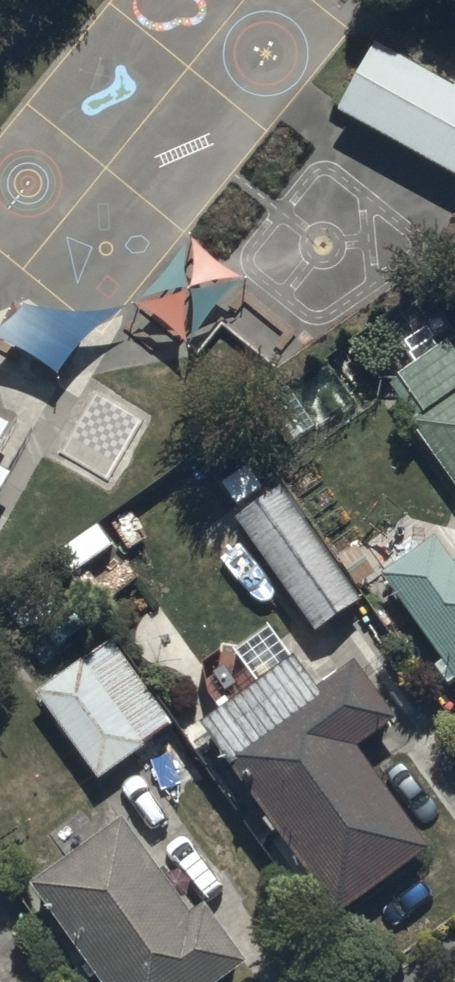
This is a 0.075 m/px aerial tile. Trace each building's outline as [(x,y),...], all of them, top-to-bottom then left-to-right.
[(374,41),(336,109),(454,176),(454,81),(453,85),(374,41)] [(405,420),(454,493),(454,357),(442,338),(391,372),(418,411),(405,420)] [(8,431),(0,426),(0,445),(8,431)] [(12,482),(0,475),(0,503),(12,482)] [(277,484),(227,520),(307,632),(358,597),(277,484)] [(429,536),(376,574),(454,684),(454,556),(448,561),(429,536)] [(139,744),(77,656),(29,689),(91,777),(139,744)] [(392,719),(350,660),(221,751),(333,909),(422,847),(352,747),(392,719)] [(116,817),(27,880),(99,981),(209,981),(240,960),(198,901),(184,911),(116,817)]
